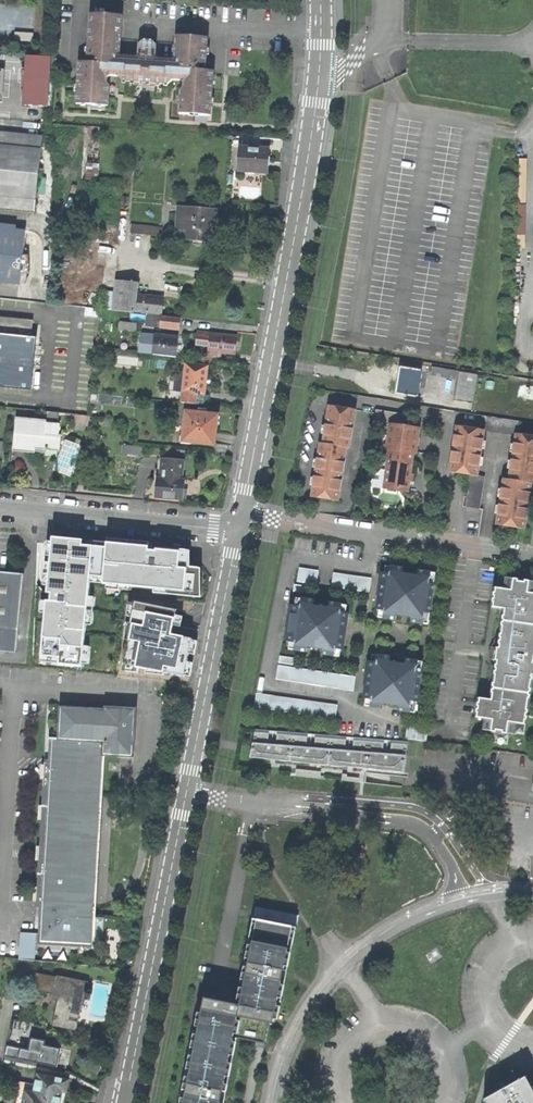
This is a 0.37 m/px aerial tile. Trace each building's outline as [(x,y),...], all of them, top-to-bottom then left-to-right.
[(206,64),(207,38),(175,36),(173,61),(156,60),(158,57),(159,46),(156,46),(156,44),(152,40),(143,40),(139,43),(139,45),(136,44),(135,59),(119,58),(122,16),(90,14),(87,56),(88,56),(90,56),(89,62),(87,62),(79,62),(76,103),(108,106),(109,85),(107,83),(107,79),(110,76),(117,77),(122,81),(134,82),(134,85),(156,87),(156,84),(168,85),(173,80),(180,80),(183,84),(183,88),(180,90),(179,113),(211,116),(214,71),(205,70),(203,70),(203,64),(205,64),(206,64)] [(51,57),(26,56),(24,81),(23,107),(48,108),(49,84),(51,57)] [(34,213),(43,137),(0,131),(0,210),(34,213)] [(239,169),(266,171),(267,158),(268,149),(240,147),(239,169)] [(528,234),(528,204),(520,204),(521,234),(528,234)] [(213,230),(215,210),(179,207),(177,227),(183,227),(182,238),(212,240),(212,238),(214,238),(214,234),(215,230),(213,230)] [(154,235),(155,227),(133,225),(133,233),(154,235)] [(24,230),(0,227),(0,283),(19,285),(25,284),(29,276),(27,255),(22,255),(24,230)] [(51,279),(43,279),(43,287),(51,287),(51,279)] [(162,314),(163,299),(136,296),(137,283),(117,281),(113,310),(135,313),(135,311),(162,314)] [(181,318),(147,314),(146,325),(179,329),(181,318)] [(30,389),(36,337),(30,336),(32,319),(0,316),(0,386),(30,389)] [(119,331),(136,333),(137,324),(120,322),(119,331)] [(208,360),(218,362),(219,352),(236,354),(237,345),(238,337),(198,333),(197,345),(209,346),(208,360)] [(167,337),(156,335),(154,355),(176,357),(179,338),(167,337)] [(206,387),(208,366),(186,365),(182,404),(204,406),(206,387)] [(420,371),(400,367),(397,389),(396,394),(416,397),(420,371)] [(456,399),(473,402),(477,373),(461,371),(456,399)] [(322,444),(346,448),(349,448),(355,410),(329,406),(326,421),(322,444)] [(374,425),(390,427),(390,425),(399,426),(401,413),(377,409),(374,425)] [(44,421),(44,422),(58,424),(59,413),(45,412),(44,421)] [(217,416),(185,412),(182,442),(215,445),(217,434),(215,433),(216,427),(217,416)] [(486,415),(484,429),(484,430),(515,435),(516,433),(518,420),(486,415)] [(44,422),(44,421),(17,418),(13,450),(34,453),(34,451),(38,451),(42,452),(42,449),(59,451),(61,435),(59,435),(57,449),(33,446),(33,450),(15,448),(18,420),(44,422)] [(33,446),(57,449),(59,435),(60,424),(58,424),(44,422),(18,420),(15,448),(33,450),(33,446)] [(419,429),(399,426),(390,425),(390,427),(387,448),(390,449),(413,452),(416,453),(417,440),(419,429)] [(469,474),(477,475),(480,456),(484,430),(484,429),(456,425),(448,471),(469,474)] [(516,433),(515,435),(509,479),(531,483),(532,483),(532,436),(516,433)] [(338,501),(346,448),(322,444),(320,444),(318,456),(311,497),(338,501)] [(122,454),(132,455),(132,446),(122,445),(122,454)] [(132,455),(142,455),(142,447),(132,446),(132,455)] [(388,463),(385,488),(394,490),(407,491),(413,452),(390,449),(388,463)] [(182,481),(183,460),(161,458),(160,479),(182,481)] [(382,490),(385,488),(388,463),(383,462),(382,473),(380,472),(379,479),(375,479),(373,480),(371,487),(373,489),(382,490)] [(484,476),(477,475),(469,474),(466,494),(463,494),(462,505),(464,505),(464,506),(479,508),(484,476)] [(185,481),(182,481),(160,479),(157,478),(155,497),(183,499),(184,484),(185,481)] [(524,529),(531,483),(509,479),(503,478),(496,524),(510,527),(524,529)] [(154,589),(196,593),(198,569),(199,568),(190,567),(185,566),(186,550),(149,547),(106,543),(83,540),(52,537),(52,542),(51,557),(50,563),(48,586),(47,593),(51,593),(50,602),(46,601),(45,613),(41,657),(59,659),(58,663),(58,665),(82,667),(82,664),(84,646),(86,625),(89,597),(90,583),(91,577),(103,579),(103,584),(107,584),(132,587),(154,589)] [(107,539),(106,543),(149,547),(149,543),(131,541),(107,539)] [(297,582),(316,585),(319,571),(299,568),(297,582)] [(384,619),(396,621),(397,616),(413,618),(412,624),(424,625),(426,614),(430,614),(435,586),(430,586),(432,574),(420,573),(418,578),(412,577),(403,575),(404,570),(391,568),(390,575),(384,575),(383,574),(377,611),(379,611),(385,612),(384,619)] [(201,569),(198,569),(196,593),(154,589),(154,593),(201,598),(201,569)] [(15,654),(22,575),(0,573),(0,653),(15,654)] [(332,588),(369,593),(372,579),(334,574),(332,588)] [(525,727),(532,678),(532,585),(529,584),(528,585),(521,584),(514,583),(514,582),(505,581),(504,591),(495,589),(493,599),(500,600),(500,610),(504,611),(498,649),(493,649),(491,662),(496,662),(490,701),(485,701),(484,710),(477,709),(475,719),(484,720),(482,731),(490,732),(490,736),(506,738),(506,734),(514,735),(516,725),(525,727)] [(307,594),(308,587),(294,585),(293,592),(307,594)] [(492,609),(500,610),(500,600),(493,599),(492,609)] [(292,650),(306,652),(306,647),(322,650),(321,655),(334,657),(335,650),(341,650),(343,651),(349,614),(346,614),(341,613),(342,606),(329,604),(329,609),(321,608),(313,607),(314,602),(301,600),(300,607),(294,606),(290,606),(285,642),(289,642),(294,643),(292,650)] [(176,611),(135,602),(134,604),(132,617),(130,624),(127,641),(123,665),(124,665),(139,668),(146,670),(161,673),(166,649),(169,649),(172,635),(174,626),(176,616),(176,611)] [(183,617),(176,616),(174,626),(181,628),(182,623),(183,617)] [(192,639),(172,635),(169,649),(166,649),(161,673),(164,674),(184,677),(185,676),(187,662),(189,654),(191,641),(192,639)] [(277,663),(291,665),(292,658),(279,656),(277,663)] [(398,712),(410,714),(411,703),(416,703),(421,675),(416,674),(418,663),(406,661),(405,667),(397,666),(389,664),(389,658),(377,657),(376,664),(371,663),(368,663),(363,699),(365,699),(370,700),(370,708),(382,710),(383,704),(398,706),(398,712)] [(138,673),(139,668),(124,665),(123,671),(138,673)] [(274,679),(353,692),(355,678),(277,666),(274,679)] [(334,720),(336,706),(256,694),(253,708),(334,720)] [(60,721),(61,721),(62,709),(106,712),(106,709),(107,702),(61,700),(60,721)] [(478,700),(477,709),(484,710),(485,701),(478,700)] [(106,709),(106,712),(62,709),(61,721),(60,738),(48,738),(48,739),(51,739),(41,904),(40,904),(38,944),(93,947),(94,927),(100,827),(104,754),(131,756),(134,711),(106,709)] [(406,738),(427,741),(429,728),(408,725),(406,738)] [(351,767),(404,772),(407,742),(392,740),(391,754),(383,753),(384,740),(354,737),(353,751),(345,750),(347,737),(316,734),(314,748),(306,747),(307,734),(277,731),(276,745),(268,744),(269,731),(256,730),(250,758),(351,767)] [(320,778),(321,772),(296,769),(295,776),(320,778)] [(342,781),(359,782),(359,778),(347,777),(347,774),(342,774),(342,781)] [(390,786),(390,797),(403,796),(402,786),(390,786)] [(256,907),(254,917),(297,926),(299,916),(256,907)] [(293,928),(296,929),(297,928),(253,919),(253,920),(257,921),(256,924),(254,937),(252,946),(249,959),(247,967),(245,980),(243,988),(240,1002),(240,1005),(223,1002),(205,998),(197,1035),(195,1048),(193,1056),(190,1069),(189,1077),(186,1090),(184,1098),(183,1102),(221,1102),(223,1091),(224,1084),(226,1076),(229,1063),(230,1055),(233,1042),(234,1039),(237,1040),(238,1038),(265,1044),(269,1023),(273,1024),(275,1013),(277,1006),(278,998),(281,985),(285,966),(288,953),(289,945),(292,931),(293,928)] [(37,934),(21,933),(19,959),(35,960),(37,934)] [(438,947),(426,954),(434,965),(445,958),(438,947)] [(34,989),(55,994),(58,978),(37,973),(34,989)] [(58,976),(58,978),(55,994),(53,999),(59,1000),(54,1026),(76,1030),(81,1005),(82,999),(84,999),(88,983),(58,976)] [(41,1064),(57,1067),(61,1049),(45,1045),(46,1041),(31,1038),(28,1050),(6,1045),(4,1056),(41,1064)] [(69,1081),(39,1075),(36,1085),(20,1081),(16,1102),(59,1102),(61,1102),(64,1102),(65,1098),(69,1081)] [(527,1078),(506,1089),(485,1100),(487,1102),(532,1102),(532,1089),(527,1078)]
